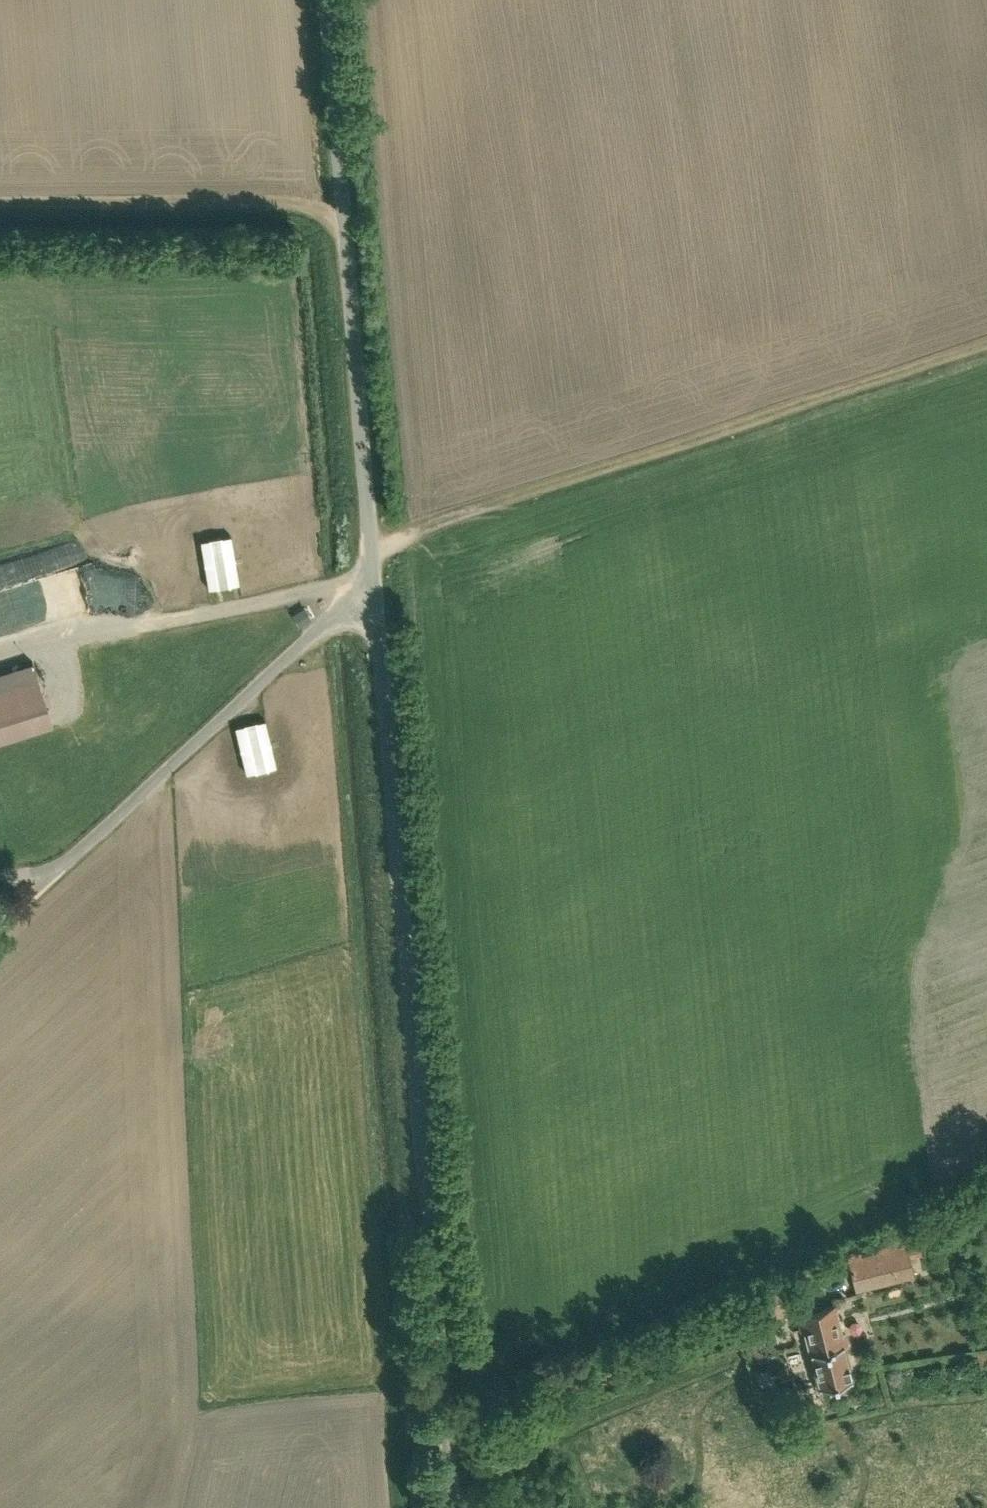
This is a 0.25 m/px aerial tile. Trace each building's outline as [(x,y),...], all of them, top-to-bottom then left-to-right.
[(28,568),(77,561),(72,529),(23,536),(28,568)] [(0,592),(0,629),(58,614),(57,610),(101,599),(93,569),(0,592)] [(30,675),(0,685),(0,737),(45,722),(30,675)] [(842,1257),(845,1278),(896,1272),(893,1250),(842,1257)] [(835,1302),(800,1311),(818,1385),(854,1376),(835,1302)]
